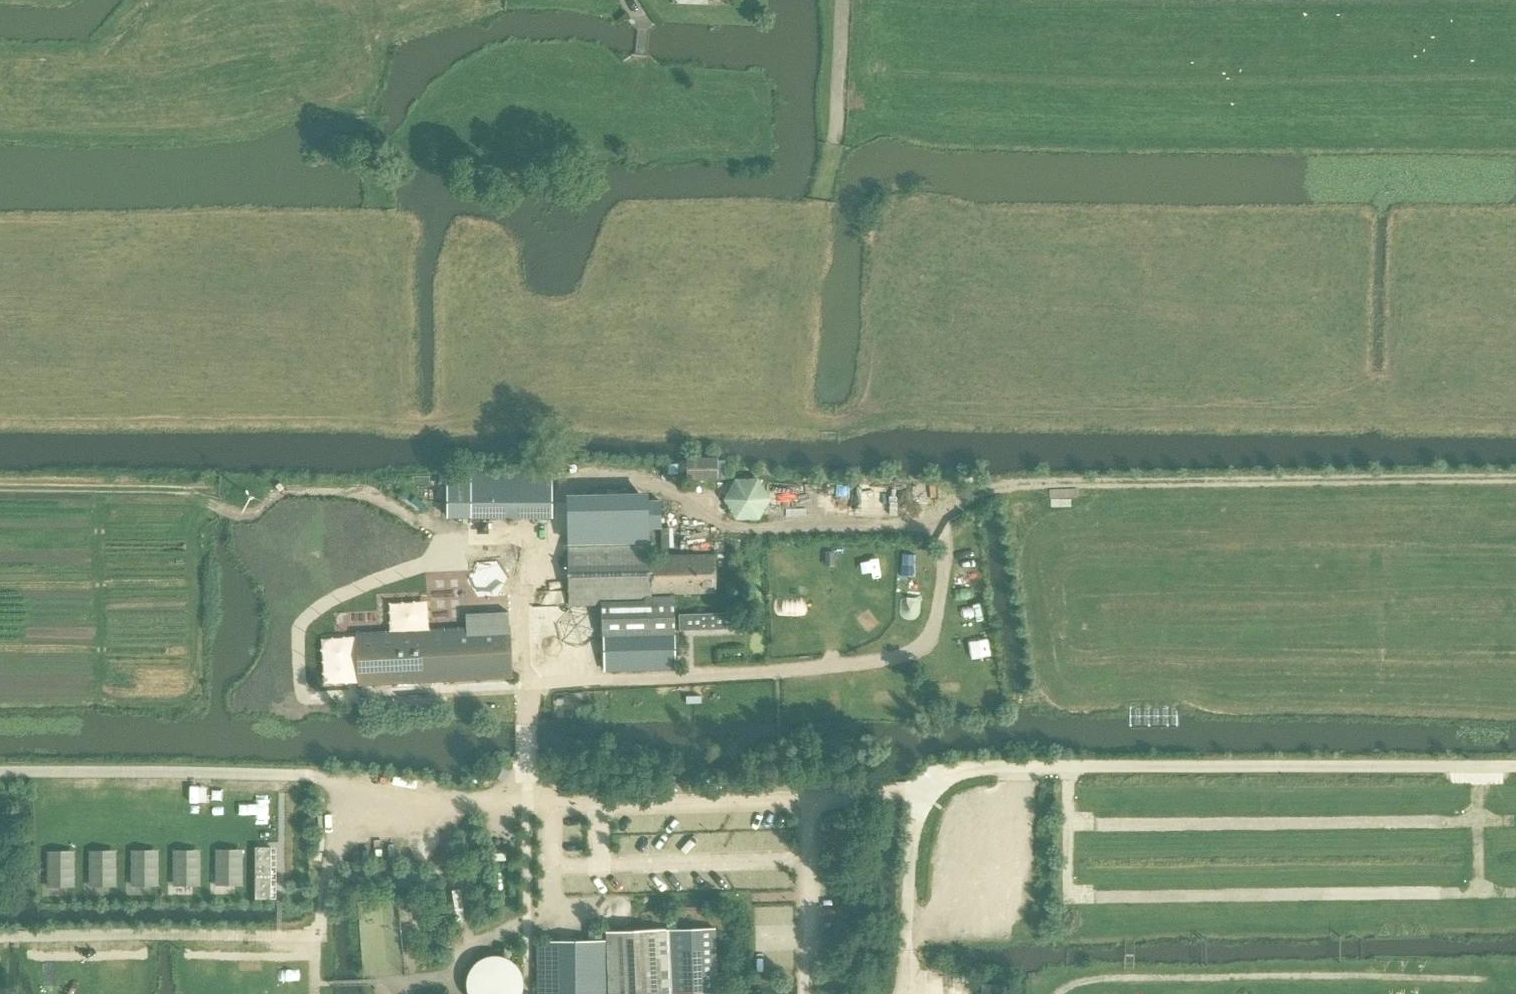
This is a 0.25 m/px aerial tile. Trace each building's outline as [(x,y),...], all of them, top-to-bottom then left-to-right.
[(448,473),(448,518),(552,517),(552,472),(448,473)] [(724,500),(737,519),(761,518),(772,498),(759,477),(737,478),(724,500)] [(715,555),(651,556),(651,528),(663,528),(662,501),(571,503),(574,606),(603,605),(605,670),(673,668),(671,594),(716,592),(715,555)] [(456,597),(474,607),(493,598),(492,576),(474,565),(456,575),(456,597)] [(360,679),(360,684),(512,678),(510,626),(412,630),(379,632),(358,633),(360,679)] [(717,993),(715,928),(612,931),(612,942),(538,943),(538,993),(687,993),(717,993)] [(522,980),(521,975),(520,970),(518,965),(514,962),(510,958),(505,956),(500,955),(495,955),(490,956),(485,957),(481,960),(477,964),(474,969),(473,973),(472,979),(472,984),(474,989),(476,993),(477,993),(517,993),(519,990),(521,985),(522,980)]
